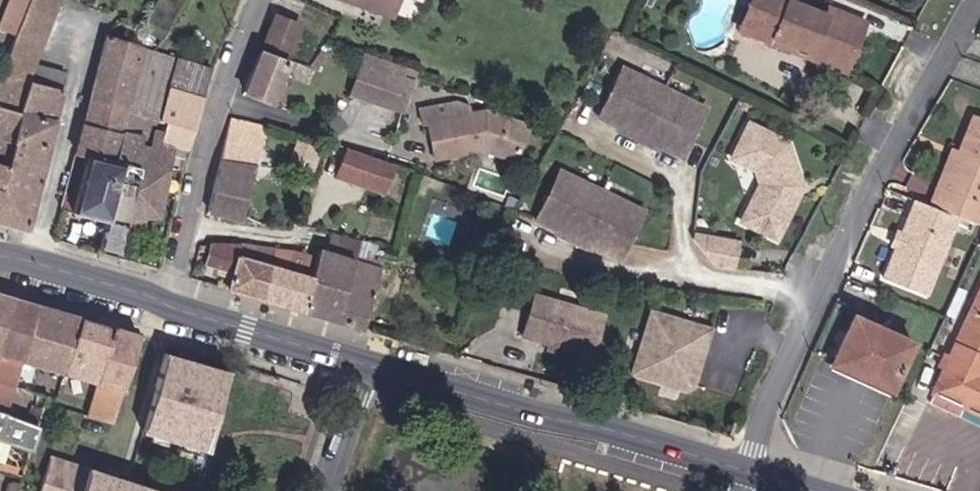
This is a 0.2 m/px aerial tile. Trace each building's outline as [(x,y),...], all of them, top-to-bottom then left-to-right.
[(23,36),(37,2),(37,0),(16,0),(4,27),(23,36)] [(48,65),(67,0),(37,0),(37,2),(23,36),(5,79),(39,89),(40,85),(66,90),(72,71),(48,65)] [(172,22),(182,0),(159,0),(153,14),(172,22)] [(848,73),(872,21),(833,5),(829,14),(800,0),(754,0),(751,6),(760,10),(751,32),(783,46),(787,39),(813,51),(810,56),(848,73)] [(741,28),(751,32),(760,10),(751,6),(741,28)] [(275,42),(298,50),(310,16),(287,8),(275,42)] [(82,152),(112,159),(149,47),(150,44),(115,34),(82,152)] [(813,51),(787,39),(783,46),(810,56),(813,51)] [(252,86),(285,96),(301,57),(268,45),(252,86)] [(196,149),(175,145),(180,124),(164,120),(174,85),(212,94),(221,66),(149,47),(112,159),(150,167),(176,173),(178,165),(153,159),(155,149),(193,158),(196,149)] [(417,66),(367,47),(350,88),(401,107),(417,66)] [(694,161),(727,97),(644,53),(610,117),(694,161)] [(14,164),(31,115),(39,89),(5,79),(0,91),(0,140),(3,141),(0,150),(0,209),(14,164)] [(31,115),(57,123),(66,90),(40,85),(39,89),(31,115)] [(174,85),(164,120),(180,124),(202,129),(212,94),(174,85)] [(492,153),(526,166),(540,129),(497,113),(460,116),(458,103),(429,107),(432,124),(436,124),(442,160),(492,153)] [(799,130),(768,114),(744,162),(764,173),(766,168),(772,171),(774,188),(771,194),(767,192),(751,226),(787,242),(808,195),(804,193),(811,179),(807,141),(797,135),(799,130)] [(14,164),(44,170),(57,123),(31,115),(14,164)] [(215,210),(251,220),(276,127),(241,118),(215,210)] [(979,219),(979,121),(972,118),(960,150),(950,175),(944,173),(931,206),(962,219),(978,225),(979,219)] [(180,124),(175,145),(196,149),(202,129),(180,124)] [(807,141),(807,134),(799,130),(797,135),(807,141)] [(944,173),(950,175),(960,150),(953,147),(944,173)] [(128,261),(135,229),(150,167),(112,159),(82,152),(65,210),(107,220),(99,252),(128,261)] [(349,189),(396,203),(406,170),(360,155),(349,189)] [(28,232),(44,170),(14,164),(0,209),(0,225),(28,232)] [(152,219),(165,220),(176,173),(150,167),(135,229),(149,232),(152,219)] [(774,188),(772,171),(766,168),(764,173),(767,174),(769,187),(767,192),(771,194),(774,188)] [(624,281),(656,215),(572,173),(539,238),(624,281)] [(888,279),(930,296),(962,219),(931,206),(919,202),(908,230),(910,239),(908,245),(901,247),(888,279)] [(908,245),(910,239),(908,230),(903,228),(896,245),(901,247),(908,245)] [(374,260),(378,243),(364,239),(360,257),(374,260)] [(747,245),(703,241),(703,245),(725,272),(744,274),(747,245)] [(234,289),(265,299),(279,248),(215,247),(212,262),(238,271),(234,289)] [(306,311),(369,329),(387,270),(314,247),(311,257),(321,261),(306,311)] [(265,299),(306,311),(321,261),(311,257),(285,248),(279,248),(265,299)] [(1,338),(16,283),(0,277),(0,338),(1,338)] [(1,338),(28,345),(42,289),(16,283),(1,338)] [(28,345),(69,357),(84,301),(42,289),(28,345)] [(546,294),(533,341),(560,349),(561,344),(574,347),(604,356),(617,314),(546,294)] [(117,405),(142,318),(84,301),(69,357),(96,365),(86,395),(117,405)] [(955,362),(950,360),(945,370),(950,372),(939,398),(979,416),(979,306),(955,362)] [(665,309),(646,374),(703,392),(713,390),(731,329),(665,309)] [(838,368),(897,394),(918,346),(858,321),(838,368)] [(21,374),(28,345),(1,338),(0,338),(0,368),(21,374)] [(561,344),(560,349),(572,352),(574,347),(561,344)] [(231,366),(167,348),(144,427),(208,445),(231,366)] [(13,400),(21,374),(0,368),(0,396),(13,400)] [(36,406),(48,409),(52,393),(41,390),(36,406)] [(41,436),(48,409),(36,406),(13,400),(0,396),(0,425),(16,429),(41,436)] [(11,450),(16,429),(0,425),(0,456),(23,462),(25,454),(11,450)] [(47,456),(38,490),(180,490),(47,456)] [(11,486),(26,490),(30,476),(15,472),(11,486)]
